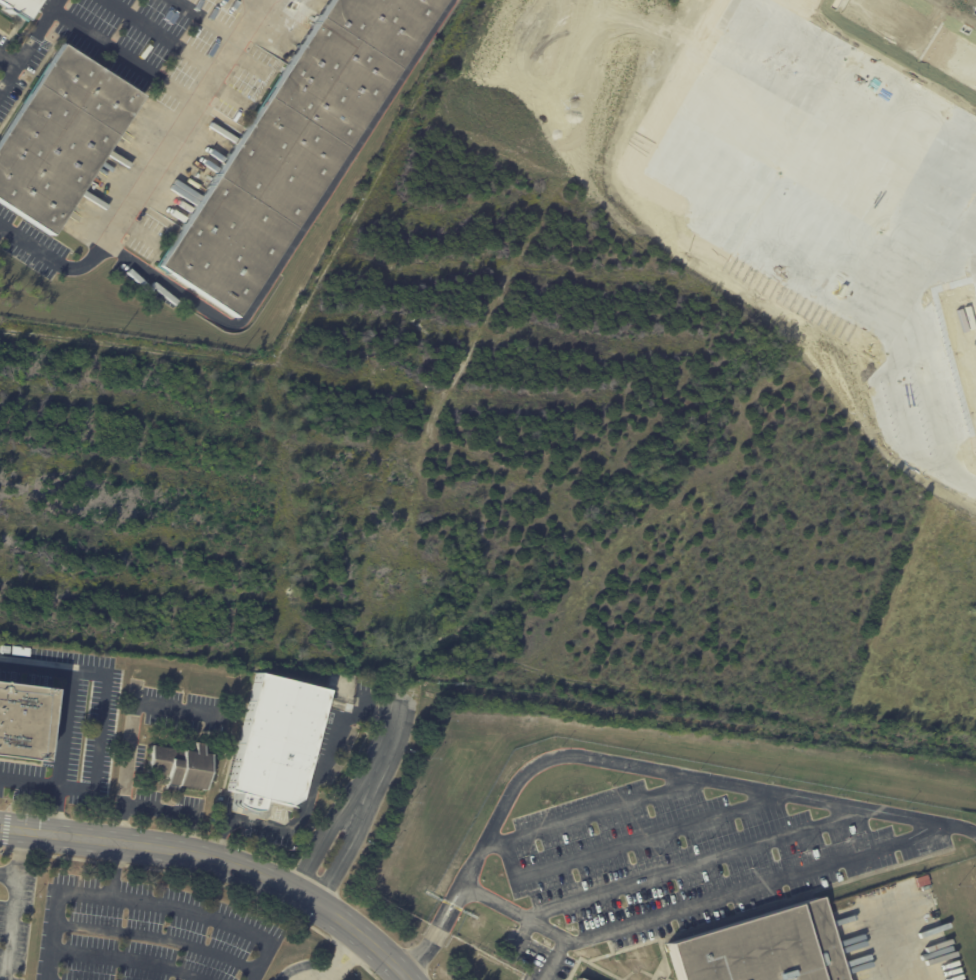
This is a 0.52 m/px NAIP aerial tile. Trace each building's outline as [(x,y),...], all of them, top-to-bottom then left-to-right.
[(8,9),(0,4),(0,0),(42,0),(28,21),(16,13),(13,15),(7,11),(8,9)] [(158,266),(331,0),(452,0),(243,322),(236,317),(158,266)] [(53,237),(0,203),(0,142),(64,44),(144,97),(144,98),(53,237)] [(11,653),(4,653),(4,654),(2,654),(3,653),(1,653),(2,646),(11,646),(11,653)] [(31,656),(13,654),(14,646),(32,648),(31,656)] [(327,690),(328,690),(312,752),(313,752),(311,762),(310,762),(300,799),(289,806),(264,799),(261,811),(257,811),(251,811),(245,810),(240,808),(236,804),(238,793),(227,790),(258,672),(327,690)] [(46,764),(0,758),(0,684),(55,691),(46,764)] [(199,743),(205,744),(203,753),(213,754),(207,791),(179,786),(178,791),(165,789),(167,775),(148,772),(153,745),(195,752),(196,742),(199,743)] [(860,900),(850,903),(849,898),(858,895),(860,900)] [(820,896),(847,979),(672,979),(661,946),(820,896)]
